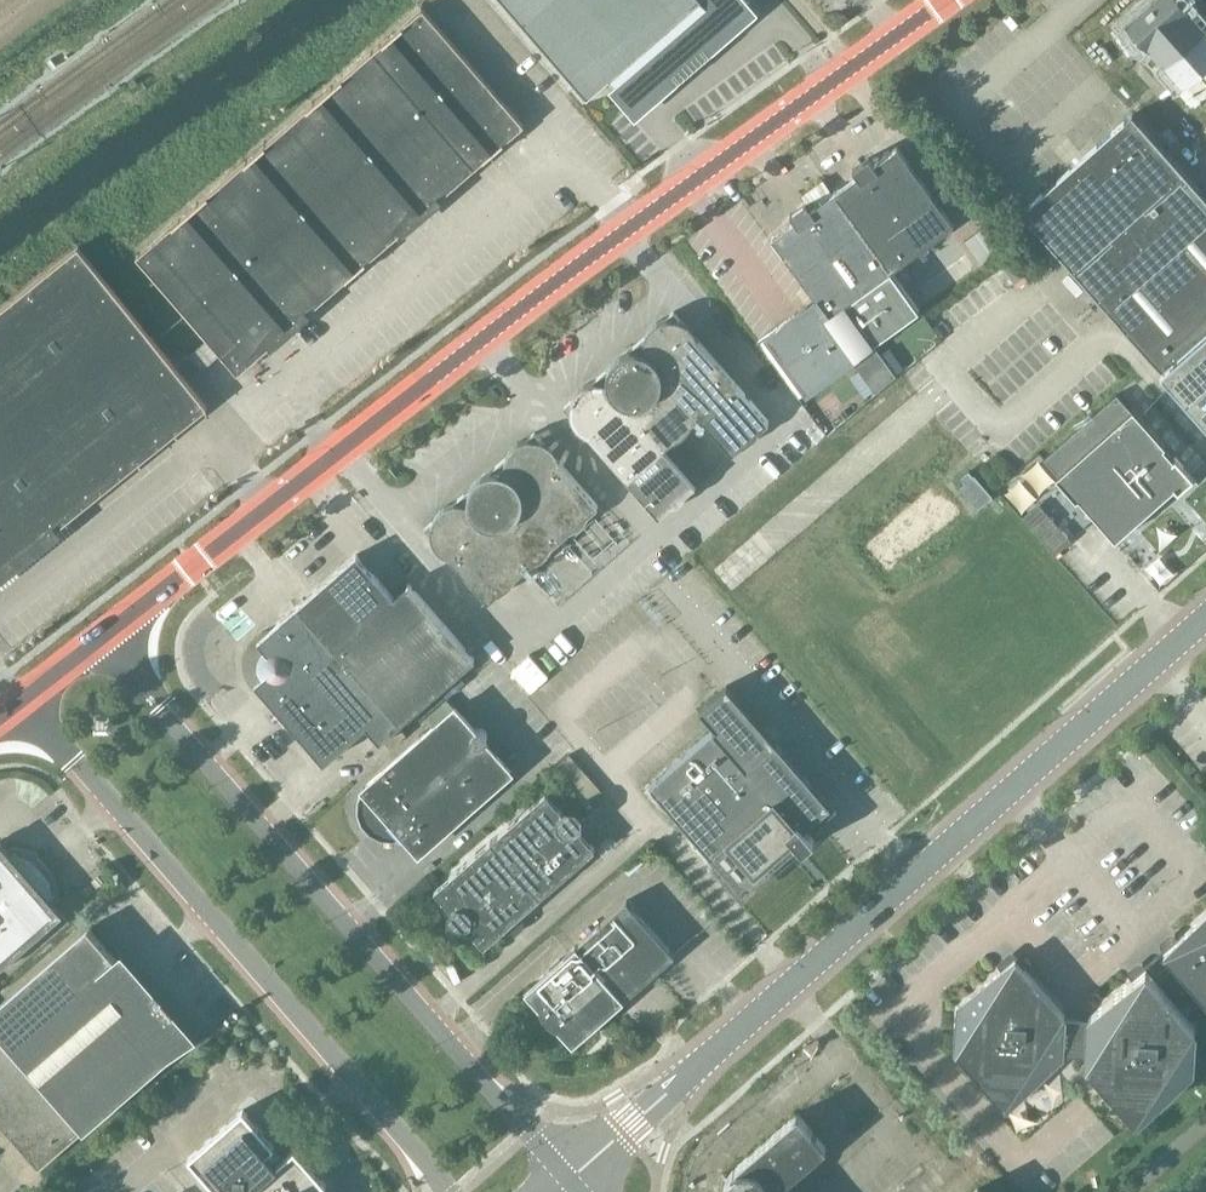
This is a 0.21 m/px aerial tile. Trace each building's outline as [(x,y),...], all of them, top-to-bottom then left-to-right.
[(588,96),(626,63),(655,97),(731,31),(724,23),(750,0),(505,0),(588,96)] [(525,124),(425,6),(135,249),(234,367),(246,358),(261,363),(270,338),(525,124)] [(1023,212),(1205,420),(1205,196),(1147,130),(1133,115),(1117,130),(1023,212)] [(829,316),(857,354),(857,355),(920,309),(892,270),(955,225),(898,146),(874,163),(870,157),(854,169),(858,175),(812,208),(807,202),(791,214),(796,220),(772,237),(817,299),(829,316)] [(208,406),(79,246),(0,310),(0,573),(208,406)] [(857,354),(829,316),(817,299),(768,335),(808,390),(857,354)] [(576,392),(573,396),(572,400),(565,407),(663,519),(699,488),(664,448),(702,416),(736,455),(772,424),(674,311),(667,318),(665,318),(660,320),(658,321),(655,323),(652,325),(650,328),(648,330),(647,333),(645,336),(593,381),(590,382),(587,383),(583,386),(581,387),(578,390),(576,392)] [(1176,456),(1174,458),(1167,450),(1169,448),(1134,408),(1132,410),(1118,394),(1045,458),(1059,474),(1057,476),(1077,499),(1079,497),(1116,539),(1163,498),(1166,501),(1194,476),(1176,456)] [(426,528),(489,601),(599,505),(535,432),(528,439),(526,439),(521,441),(519,442),(516,444),(513,446),(511,449),(509,451),(508,454),(506,457),(455,502),(451,503),(448,504),(444,507),(442,508),(439,511),(437,513),(434,517),(433,521),(426,528)] [(1048,514),(1033,527),(1056,553),(1071,540),(1048,514)] [(247,678),(252,686),(259,692),(267,696),(325,762),(367,726),(380,741),(383,739),(398,725),(475,658),(410,583),(394,596),(357,554),(272,628),(263,631),(256,637),(249,643),(245,652),(244,660),(244,670),(247,678)] [(358,799),(358,811),(363,823),(371,832),(382,838),(395,840),(406,835),(420,852),(467,811),(512,771),(486,742),(487,740),(487,739),(488,738),(488,736),(488,735),(487,734),(486,732),(486,731),(484,730),(483,730),(482,729),(481,729),(479,729),(478,729),(476,730),(456,707),(364,788),(358,799)] [(398,725),(383,739),(391,748),(406,734),(398,725)] [(714,729),(650,785),(743,892),(798,844),(803,850),(815,840),(805,828),(831,805),(777,743),(747,768),(714,729)] [(563,811),(546,792),(435,889),(452,909),(448,912),(448,922),(454,929),(464,930),(468,927),(485,946),(504,929),(508,932),(517,933),(524,927),(525,917),(522,913),(596,848),(579,829),(583,825),(583,816),(577,808),(567,808),(563,811)] [(63,912),(55,903),(61,898),(60,892),(59,886),(57,880),(54,873),(50,867),(43,860),(37,855),(32,851),(26,848),(20,846),(14,845),(8,850),(0,840),(0,967),(63,912)] [(525,990),(540,1007),(543,1013),(547,1019),(553,1024),(559,1027),(573,1044),(675,954),(674,953),(627,900),(525,990)] [(1165,951),(1176,964),(1205,998),(1205,915),(1165,951)] [(39,1168),(178,1047),(119,979),(128,972),(89,927),(0,1005),(0,1123),(39,1168)] [(959,1008),(956,1052),(1006,1109),(1063,1059),(1063,1055),(1065,1019),(1066,1015),(1016,958),(959,1008)] [(1065,1019),(1063,1055),(1086,1057),(1086,1060),(1136,1118),(1193,1068),(1196,1024),(1193,1020),(1205,1009),(1205,998),(1176,964),(1158,980),(1147,967),(1090,1017),(1090,1021),(1065,1019)] [(321,1190),(327,1184),(295,1148),(285,1157),(244,1109),(189,1157),(219,1191),(222,1191),(229,1186),(232,1190),(249,1191),(253,1188),(257,1191),(323,1191),(321,1190)] [(725,1185),(726,1191),(780,1191),(777,1189),(827,1146),(799,1113),(733,1170),(728,1177),(725,1185)]
